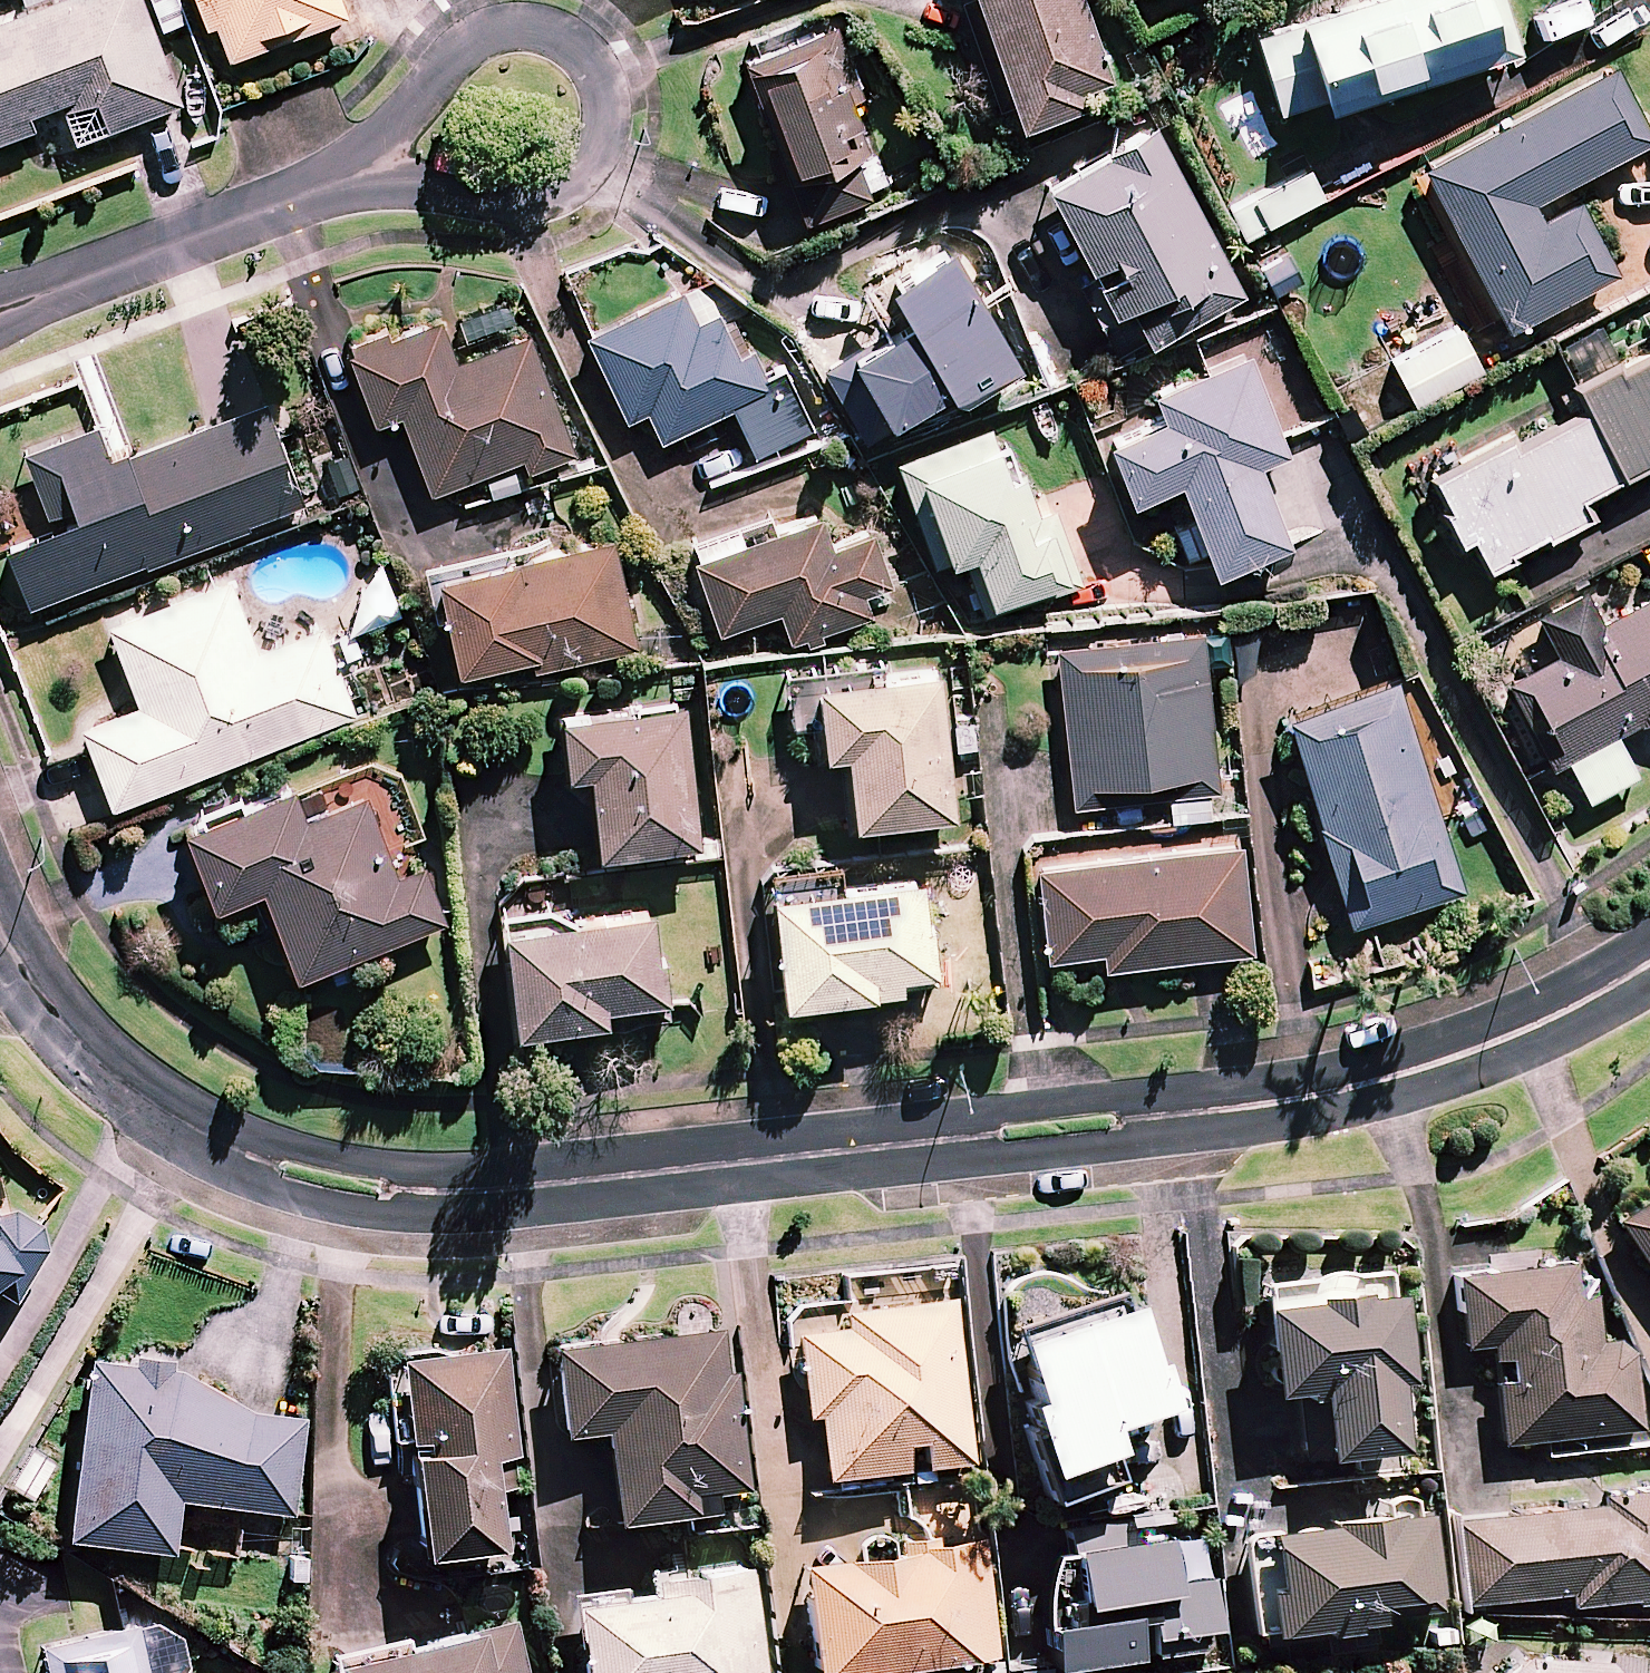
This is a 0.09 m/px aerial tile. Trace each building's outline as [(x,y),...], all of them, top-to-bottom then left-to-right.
[(142,0),(54,0),(0,21),(0,143),(34,130),(28,115),(89,92),(104,131),(152,112),(181,101),(142,0)] [(206,29),(215,25),(229,60),(348,15),(342,0),(195,0),(206,29)] [(1087,0),(978,0),(1028,133),(1124,98),(1087,0)] [(1497,0),(1343,0),(1254,28),(1280,112),(1325,98),(1328,109),(1513,51),(1497,0)] [(900,191),(839,30),(745,66),(795,197),(806,226),(900,191)] [(1616,67),(1412,175),(1497,335),(1615,272),(1578,203),(1550,217),(1543,202),(1649,146),(1649,130),(1616,67)] [(1247,293),(1153,128),(1048,187),(1141,352),(1247,293)] [(1324,199),(1308,170),(1231,211),(1247,240),(1324,199)] [(751,457),(811,431),(785,373),(752,388),(721,319),(694,331),(678,294),(584,336),(635,450),(729,408),(751,457)] [(445,320),(344,353),(368,429),(410,415),(436,495),(563,454),(525,338),(458,360),(445,320)] [(1494,560),(1584,514),(1578,504),(1649,468),(1649,358),(1639,363),(1616,320),(1565,346),(1596,408),(1454,480),(1494,560)] [(1456,328),(1392,366),(1419,411),(1483,373),(1456,328)] [(1288,453),(1250,354),(1151,391),(1161,417),(1104,439),(1127,500),(1178,481),(1213,574),(1290,545),(1259,464),(1288,453)] [(267,405),(238,416),(111,465),(97,431),(26,459),(49,517),(0,536),(0,542),(29,615),(307,507),(267,405)] [(988,426),(899,463),(969,630),(1080,584),(1049,510),(988,426)] [(848,509),(694,560),(723,644),(787,622),(798,656),(906,620),(879,538),(848,509)] [(614,542),(439,578),(462,687),(637,651),(614,542)] [(380,565),(354,634),(399,617),(380,565)] [(257,649),(231,579),(109,625),(139,704),(82,725),(113,807),(357,715),(322,624),(257,649)] [(1649,715),(1649,605),(1607,627),(1587,597),(1545,619),(1567,662),(1516,689),(1555,765),(1649,715)] [(1260,625),(1226,631),(1234,678),(1268,672),(1260,625)] [(1198,636),(1053,651),(1070,811),(1215,796),(1198,636)] [(1467,888),(1395,679),(1285,717),(1357,926),(1467,888)] [(953,811),(939,683),(817,696),(826,771),(853,768),(859,822),(953,811)] [(692,705),(559,719),(566,782),(595,778),(604,861),(708,850),(692,705)] [(292,784),(182,824),(212,905),(261,887),(294,977),(445,922),(423,863),(395,873),(366,792),(304,815),(292,784)] [(1262,954),(1248,844),(1036,872),(1048,960),(1108,952),(1105,974),(1262,954)] [(922,879),(769,898),(782,1006),(935,988),(922,879)] [(662,918),(504,935),(515,1038),(674,1020),(662,918)] [(1616,1226),(1649,1276),(1649,1202),(1616,1226)] [(0,1215),(0,1297),(16,1306),(42,1257),(44,1253),(46,1248),(46,1243),(46,1238),(45,1233),(43,1228),(40,1224),(36,1220),(32,1217),(28,1215),(23,1213),(18,1213),(13,1213),(8,1214),(3,1216),(2,1217),(0,1215)] [(1493,1364),(1506,1362),(1509,1384),(1496,1386),(1503,1445),(1637,1428),(1626,1342),(1597,1346),(1590,1295),(1572,1297),(1568,1262),(1454,1277),(1463,1346),(1490,1343),(1493,1364)] [(1264,1394),(1304,1391),(1306,1413),(1297,1413),(1300,1458),(1394,1451),(1389,1378),(1397,1378),(1390,1270),(1256,1279),(1264,1394)] [(968,1464),(952,1302),(796,1317),(805,1413),(817,1412),(823,1479),(902,1472),(899,1446),(924,1443),(927,1468),(968,1464)] [(1044,1345),(1018,1374),(1054,1499),(1114,1481),(1097,1421),(1155,1404),(1131,1320),(1044,1345)] [(723,1379),(718,1333),(555,1352),(565,1436),(605,1432),(615,1524),(714,1513),(712,1495),(745,1491),(732,1378),(723,1379)] [(517,1488),(503,1351),(386,1362),(394,1442),(414,1440),(426,1558),(498,1551),(492,1490),(517,1488)] [(170,1369),(171,1360),(136,1357),(135,1366),(88,1361),(71,1545),(177,1555),(182,1499),(295,1510),(303,1421),(249,1416),(187,1371),(170,1369)] [(1595,1496),(1596,1508),(1456,1518),(1462,1603),(1569,1596),(1570,1606),(1649,1600),(1649,1492),(1595,1496)] [(1426,1594),(1417,1513),(1262,1530),(1268,1587),(1259,1588),(1264,1634),(1368,1622),(1366,1601),(1426,1594)] [(1137,1536),(1135,1520),(1066,1529),(1074,1595),(1042,1599),(1051,1670),(1193,1651),(1191,1634),(1213,1631),(1200,1528),(1137,1536)] [(978,1539),(893,1549),(894,1554),(796,1565),(809,1672),(862,1672),(992,1658),(978,1539)] [(748,1569),(654,1580),(655,1595),(571,1604),(579,1672),(760,1672),(748,1569)] [(185,1669),(185,1663),(185,1656),(183,1650),(181,1644),(177,1639),(173,1635),(168,1631),(162,1628),(156,1626),(150,1626),(143,1626),(137,1628),(42,1648),(47,1672),(183,1672),(185,1669)] [(510,1627),(338,1664),(340,1672),(520,1672),(510,1627)] [(1528,1658),(1506,1672),(1649,1672),(1649,1662),(1528,1658)]
